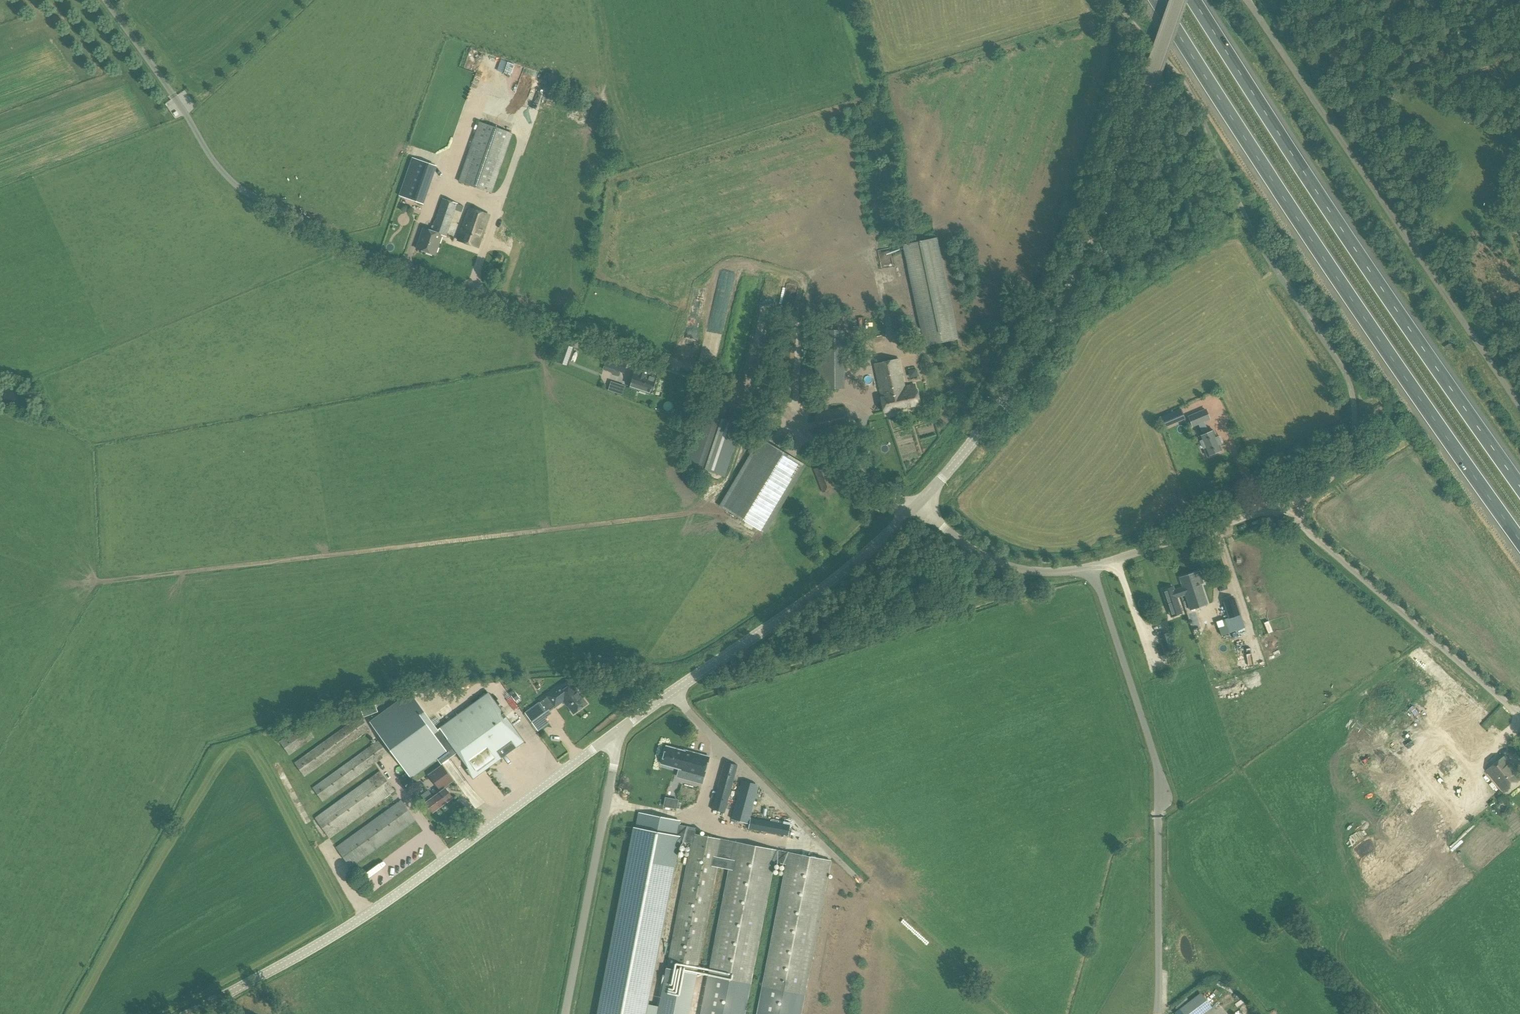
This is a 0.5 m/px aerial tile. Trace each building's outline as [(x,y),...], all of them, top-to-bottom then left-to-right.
[(480,123),(459,182),(492,194),(512,134),(480,123)] [(412,159),(399,197),(422,204),(435,167),(412,159)] [(424,229),(417,250),(435,256),(442,236),(447,237),(458,205),(443,200),(432,232),(424,229)] [(469,209),(458,241),(479,248),(490,216),(469,209)] [(937,239),(904,245),(925,346),(958,340),(937,239)] [(908,330),(897,332),(900,347),(912,344),(911,342),(918,340),(916,333),(910,335),(908,330)] [(784,345),(782,390),(792,390),(795,346),(784,345)] [(573,351),(563,348),(559,360),(568,363),(573,351)] [(623,373),(627,362),(607,355),(603,369),(614,373),(615,370),(623,373)] [(915,385),(906,387),(900,360),(875,365),(882,396),(881,396),(884,413),(920,406),(915,385)] [(635,371),(630,388),(650,394),(655,377),(649,375),(651,369),(638,365),(636,371),(635,371)] [(830,379),(831,387),(840,387),(840,378),(830,379)] [(617,384),(615,392),(623,394),(625,387),(617,384)] [(710,394),(687,464),(725,476),(742,426),(724,420),(730,400),(710,394)] [(843,406),(814,414),(821,434),(850,427),(843,406)] [(1207,409),(1189,416),(1194,427),(1199,425),(1203,434),(1198,436),(1200,440),(1199,441),(1203,449),(1203,448),(1207,457),(1222,450),(1220,444),(1222,443),(1221,443),(1223,442),(1220,436),(1219,436),(1217,436),(1214,430),(1207,432),(1203,422),(1211,419),(1207,409)] [(1182,410),(1159,419),(1163,430),(1186,420),(1182,410)] [(760,438),(720,505),(766,532),(806,465),(760,438)] [(826,464),(814,469),(822,492),(835,488),(826,464)] [(1207,604),(1201,584),(1204,583),(1200,571),(1197,572),(1179,578),(1182,587),(1174,590),(1173,586),(1162,590),(1171,617),(1171,616),(1186,655),(1196,652),(1182,613),(1177,598),(1185,595),(1190,610),(1207,604)] [(1255,625),(1261,622),(1249,585),(1242,588),(1255,625)] [(1237,610),(1232,595),(1220,599),(1225,614),(1237,610)] [(1244,682),(1230,628),(1204,635),(1219,689),(1244,682)] [(1174,645),(1169,630),(1161,633),(1166,648),(1174,645)] [(1184,698),(1177,679),(1169,682),(1176,701),(1184,698)] [(1448,681),(1441,689),(1451,698),(1458,690),(1448,681)] [(548,698),(527,713),(540,731),(550,724),(546,719),(552,715),(550,712),(555,708),(565,702),(574,715),(587,705),(570,682),(558,691),(557,690),(547,697),(548,698)] [(1459,690),(1452,697),(1460,706),(1467,699),(1459,690)] [(412,778),(452,748),(474,779),(525,742),(489,693),(439,731),(413,697),(409,701),(406,696),(371,722),(412,778)] [(1462,706),(1471,714),(1479,706),(1471,698),(1462,706)] [(384,699),(361,708),(364,718),(388,709),(384,699)] [(509,701),(502,705),(510,718),(517,713),(509,701)] [(361,716),(295,763),(305,777),(371,730),(361,716)] [(302,726),(280,742),(289,755),(311,740),(302,726)] [(378,741),(313,788),(323,802),(388,755),(378,741)] [(667,747),(662,764),(680,769),(680,770),(704,777),(709,757),(685,751),(685,752),(667,747)] [(1444,822),(1380,749),(1357,768),(1383,798),(1388,793),(1426,837),(1444,822)] [(1488,771),(1505,793),(1519,780),(1519,773),(1506,756),(1488,771)] [(725,761),(713,809),(726,813),(738,765),(725,761)] [(429,791),(422,796),(434,812),(453,798),(445,787),(454,780),(443,766),(430,775),(441,789),(439,791),(440,793),(434,798),(429,791)] [(381,771),(315,819),(330,838),(395,791),(381,771)] [(405,785),(413,780),(407,773),(400,778),(405,785)] [(669,777),(666,787),(675,789),(677,780),(669,777)] [(742,783),(733,819),(749,823),(759,787),(742,783)] [(401,800),(336,848),(350,868),(416,820),(401,800)] [(681,822),(638,814),(600,1013),(644,1013),(679,835),(693,838),(658,1013),(688,1013),(720,858),(732,860),(702,1013),(746,1013),(775,862),(787,865),(758,1013),(801,1013),(832,861),(786,851),(696,834),(697,828),(680,825),(681,822)] [(751,818),(749,828),(788,838),(790,828),(751,818)] [(1412,839),(1414,845),(1423,842),(1420,835),(1412,839)] [(1451,872),(1440,875),(1442,882),(1453,879),(1451,872)] [(1175,1013),(1176,1013),(1203,1013),(1212,1007),(1201,993),(1175,1013)]
